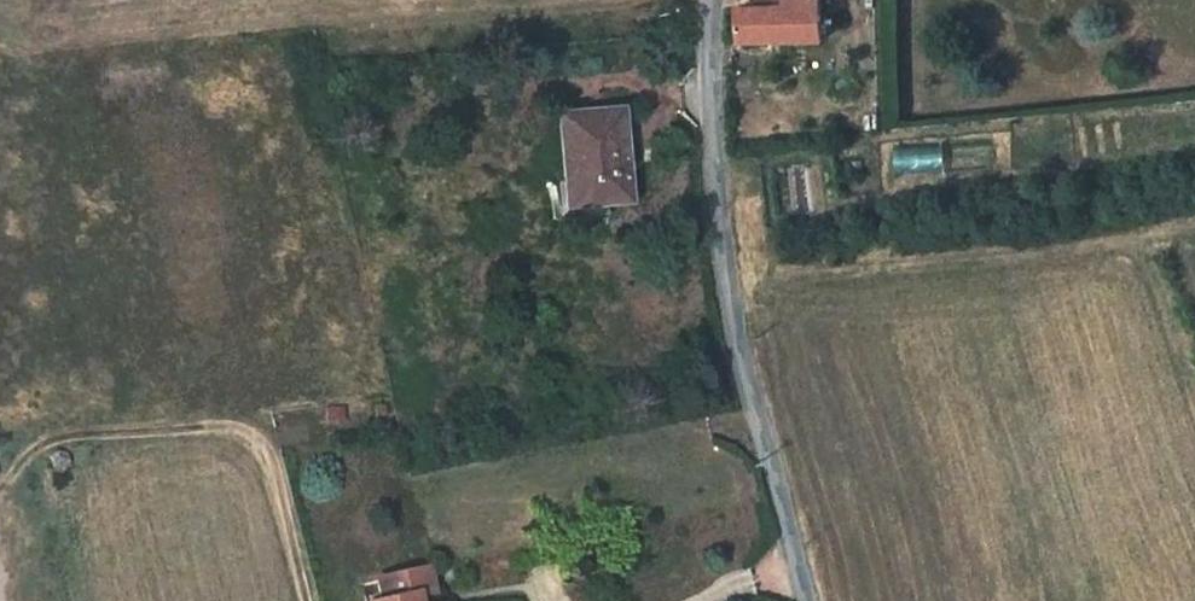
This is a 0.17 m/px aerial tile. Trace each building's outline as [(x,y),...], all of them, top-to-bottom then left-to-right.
[(820,1),(820,0),(760,0),(761,10),(738,10),(739,42),(820,41),(820,1)] [(624,110),(559,114),(565,201),(630,197),(624,110)] [(382,593),(367,596),(368,600),(426,600),(425,596),(435,595),(427,559),(377,570),(382,593)]
